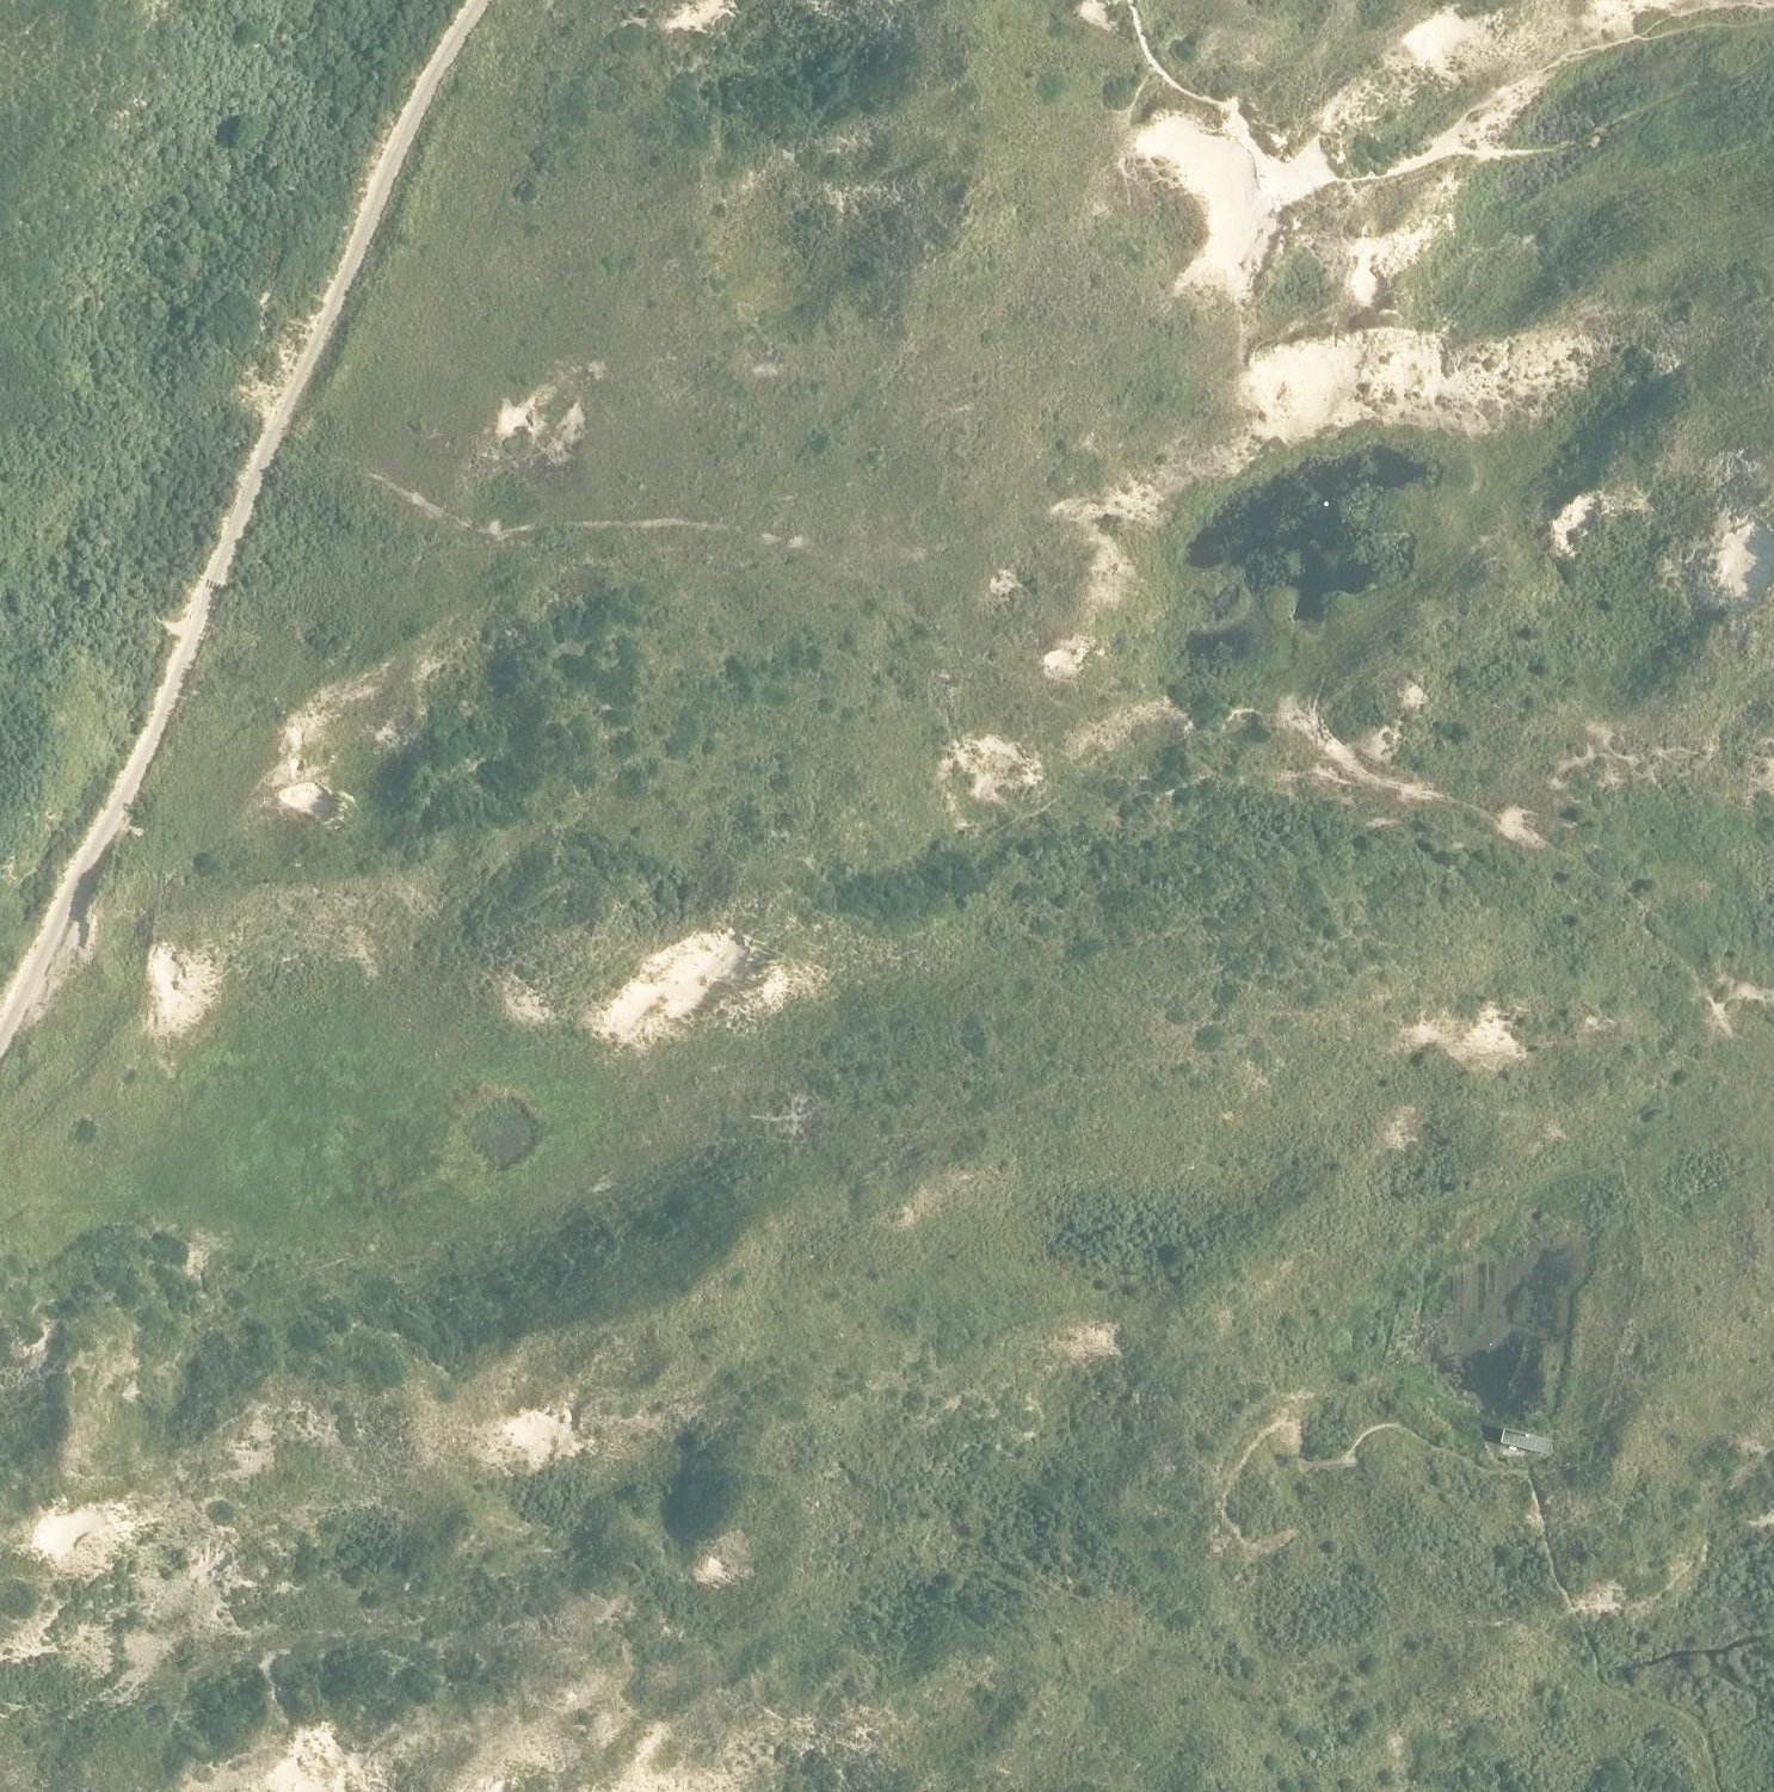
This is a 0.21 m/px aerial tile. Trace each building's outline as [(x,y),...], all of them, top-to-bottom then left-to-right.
[(1510,1414),(1502,1431),(1535,1445),(1542,1427),(1510,1414)]
